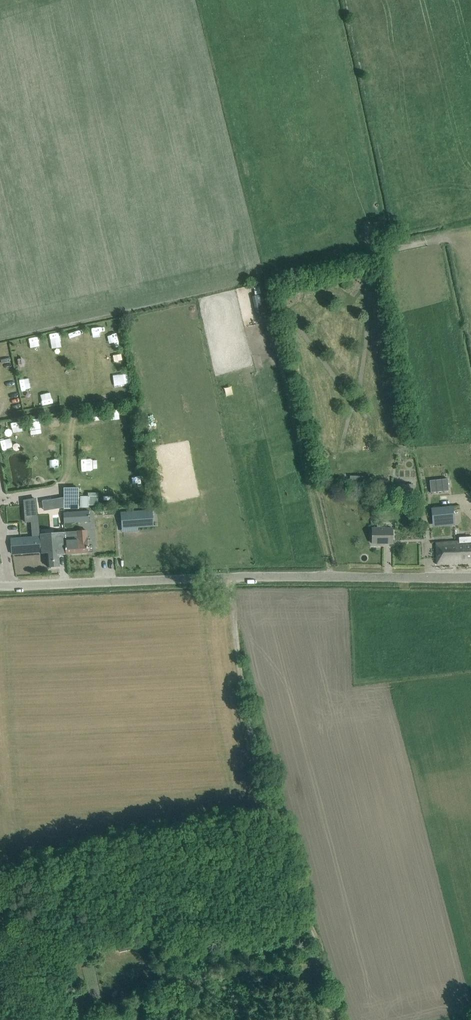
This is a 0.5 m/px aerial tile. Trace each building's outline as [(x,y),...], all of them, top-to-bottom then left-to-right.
[(263,293),(255,294),(257,316),(265,315),(263,293)] [(69,330),(71,340),(80,338),(78,328),(69,330)] [(118,332),(108,333),(108,342),(118,341),(118,332)] [(126,376),(119,378),(120,385),(127,384),(126,376)] [(42,404),(55,402),(54,395),(41,397),(42,404)] [(51,417),(52,428),(59,427),(59,417),(51,417)] [(17,423),(11,425),(13,433),(19,431),(17,423)] [(33,435),(43,433),(41,423),(31,425),(33,435)] [(91,441),(82,441),(82,459),(91,459),(91,441)] [(126,453),(127,463),(137,463),(137,452),(126,453)] [(80,459),(80,470),(90,470),(90,459),(80,459)] [(131,472),(134,481),(143,478),(140,469),(131,472)] [(448,478),(430,480),(431,492),(449,490),(448,478)] [(64,509),(78,509),(78,488),(64,487),(64,498),(64,508),(64,509)] [(135,491),(124,491),(125,501),(136,500),(135,491)] [(64,508),(64,498),(53,499),(55,509),(64,508)] [(454,520),(452,505),(432,508),(434,522),(454,520)] [(89,521),(88,510),(64,512),(64,522),(65,523),(78,522),(89,521)] [(152,510),(121,512),(121,513),(121,517),(122,529),(138,527),(153,526),(152,510)] [(372,528),(372,533),(372,543),(392,543),(392,528),(372,528)] [(87,530),(65,532),(66,534),(67,554),(88,552),(88,542),(87,530)] [(66,534),(65,532),(65,535),(40,536),(41,552),(47,551),(48,567),(59,566),(59,554),(66,554),(67,554),(66,534)] [(41,552),(40,536),(11,539),(12,554),(41,552)] [(458,542),(459,563),(470,562),(470,536),(466,536),(467,542),(458,542)] [(458,542),(436,543),(437,564),(459,563),(458,542)]
